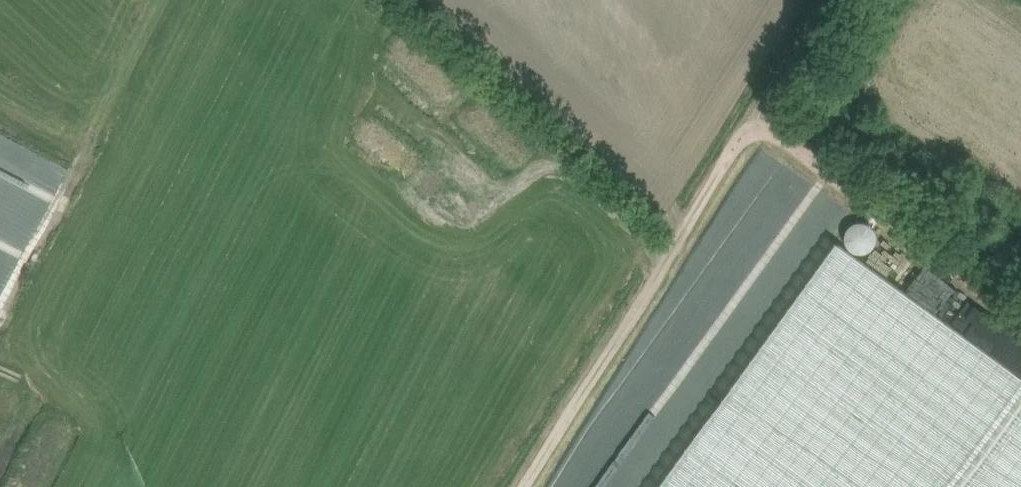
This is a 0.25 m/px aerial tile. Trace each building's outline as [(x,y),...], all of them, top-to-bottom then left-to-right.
[(838,241),(660,486),(1020,486),(1020,373),(838,241)] [(919,293),(925,283),(904,269),(897,279),(919,293)]
